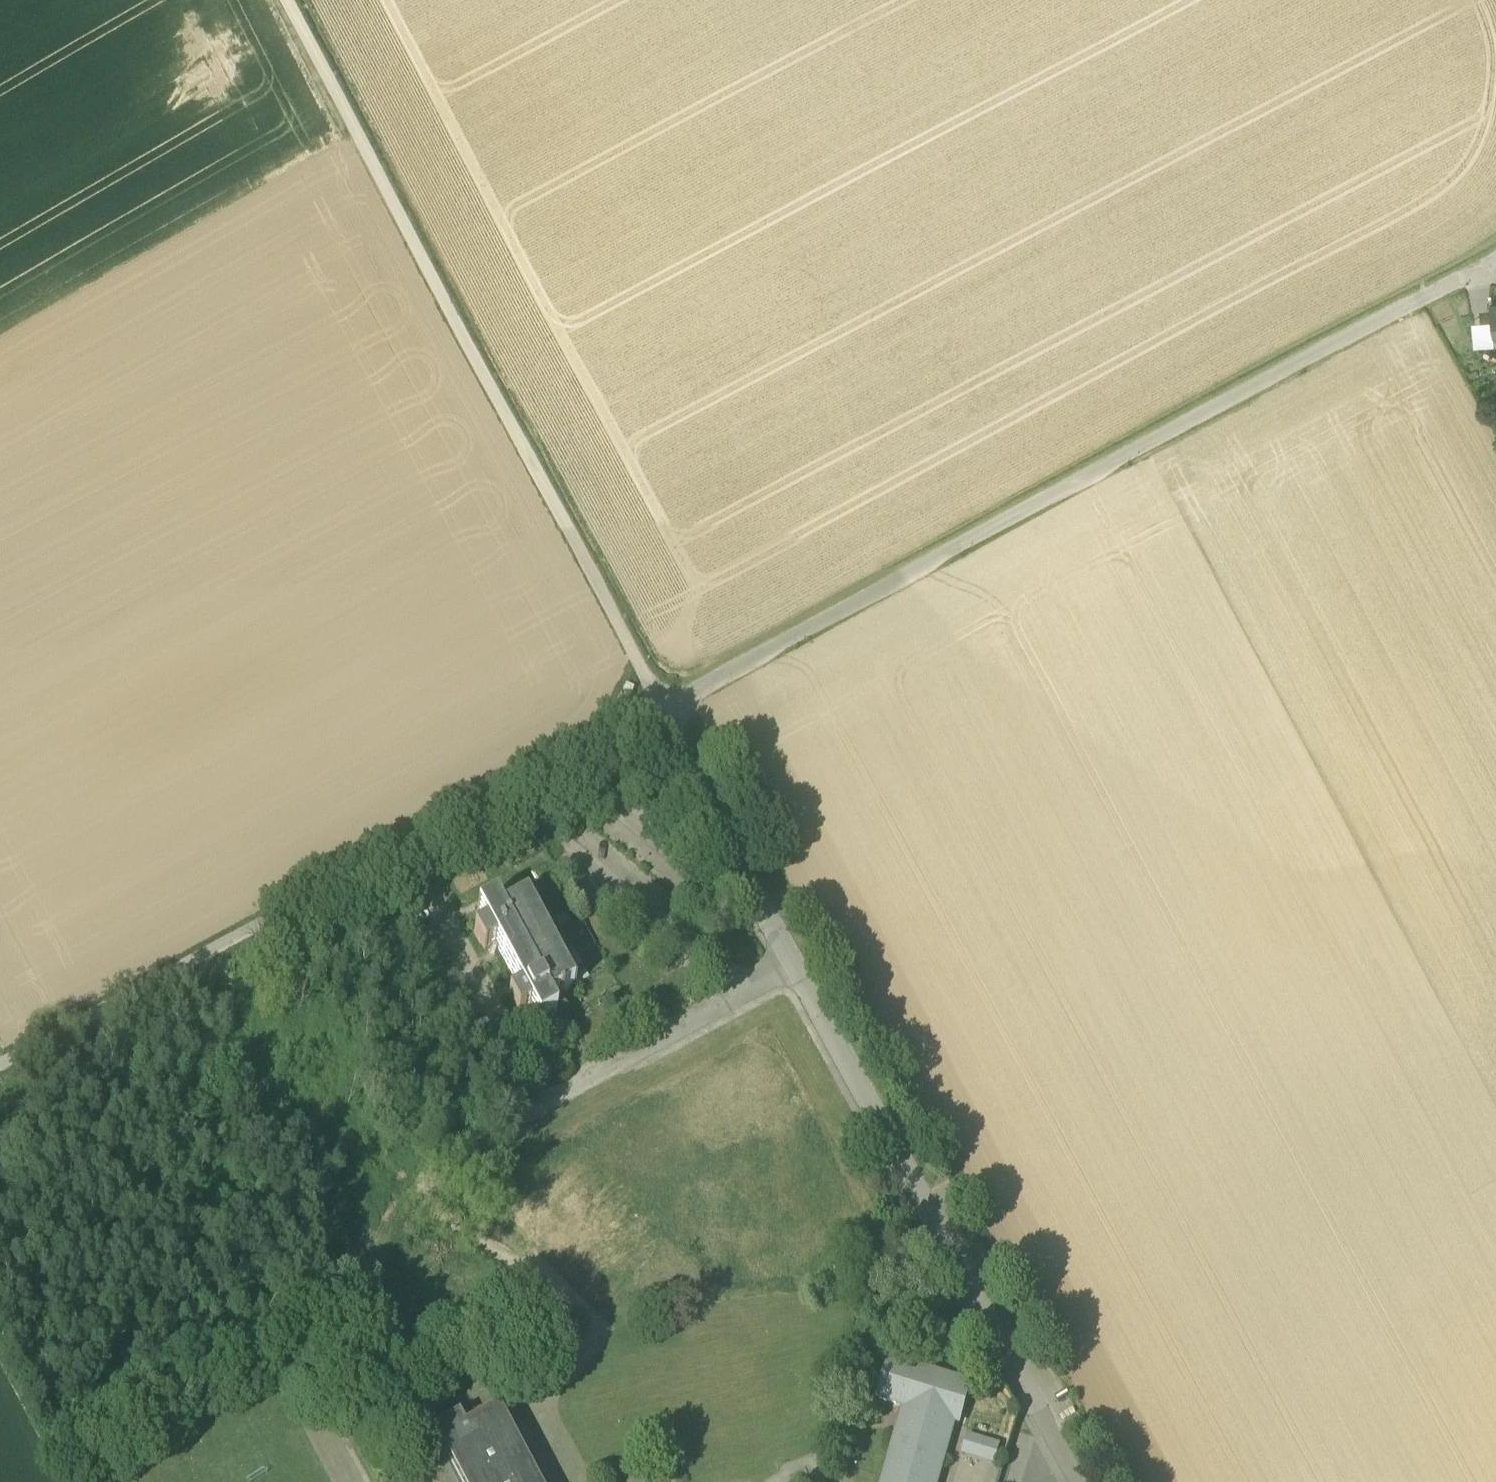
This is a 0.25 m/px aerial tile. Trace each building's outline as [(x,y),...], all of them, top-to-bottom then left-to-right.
[(1495,341),(1493,322),(1472,323),(1474,348),(1495,346),(1495,341)] [(621,697),(629,700),(634,689),(626,686),(621,697)] [(537,1020),(538,1023),(557,1013),(550,1000),(558,996),(560,998),(563,996),(561,994),(574,987),(526,900),(502,913),(495,900),(477,910),(479,913),(486,925),(474,932),(484,950),(496,944),(520,989),(509,995),(519,1014),(530,1007),(537,1020)] [(943,1425),(949,1427),(959,1394),(881,1372),(871,1406),(895,1412),(876,1481),(927,1481),(943,1425)] [(498,1415),(464,1433),(458,1423),(434,1435),(459,1481),(533,1481),(498,1415)] [(967,1435),(960,1456),(995,1466),(1001,1446),(967,1435)]
